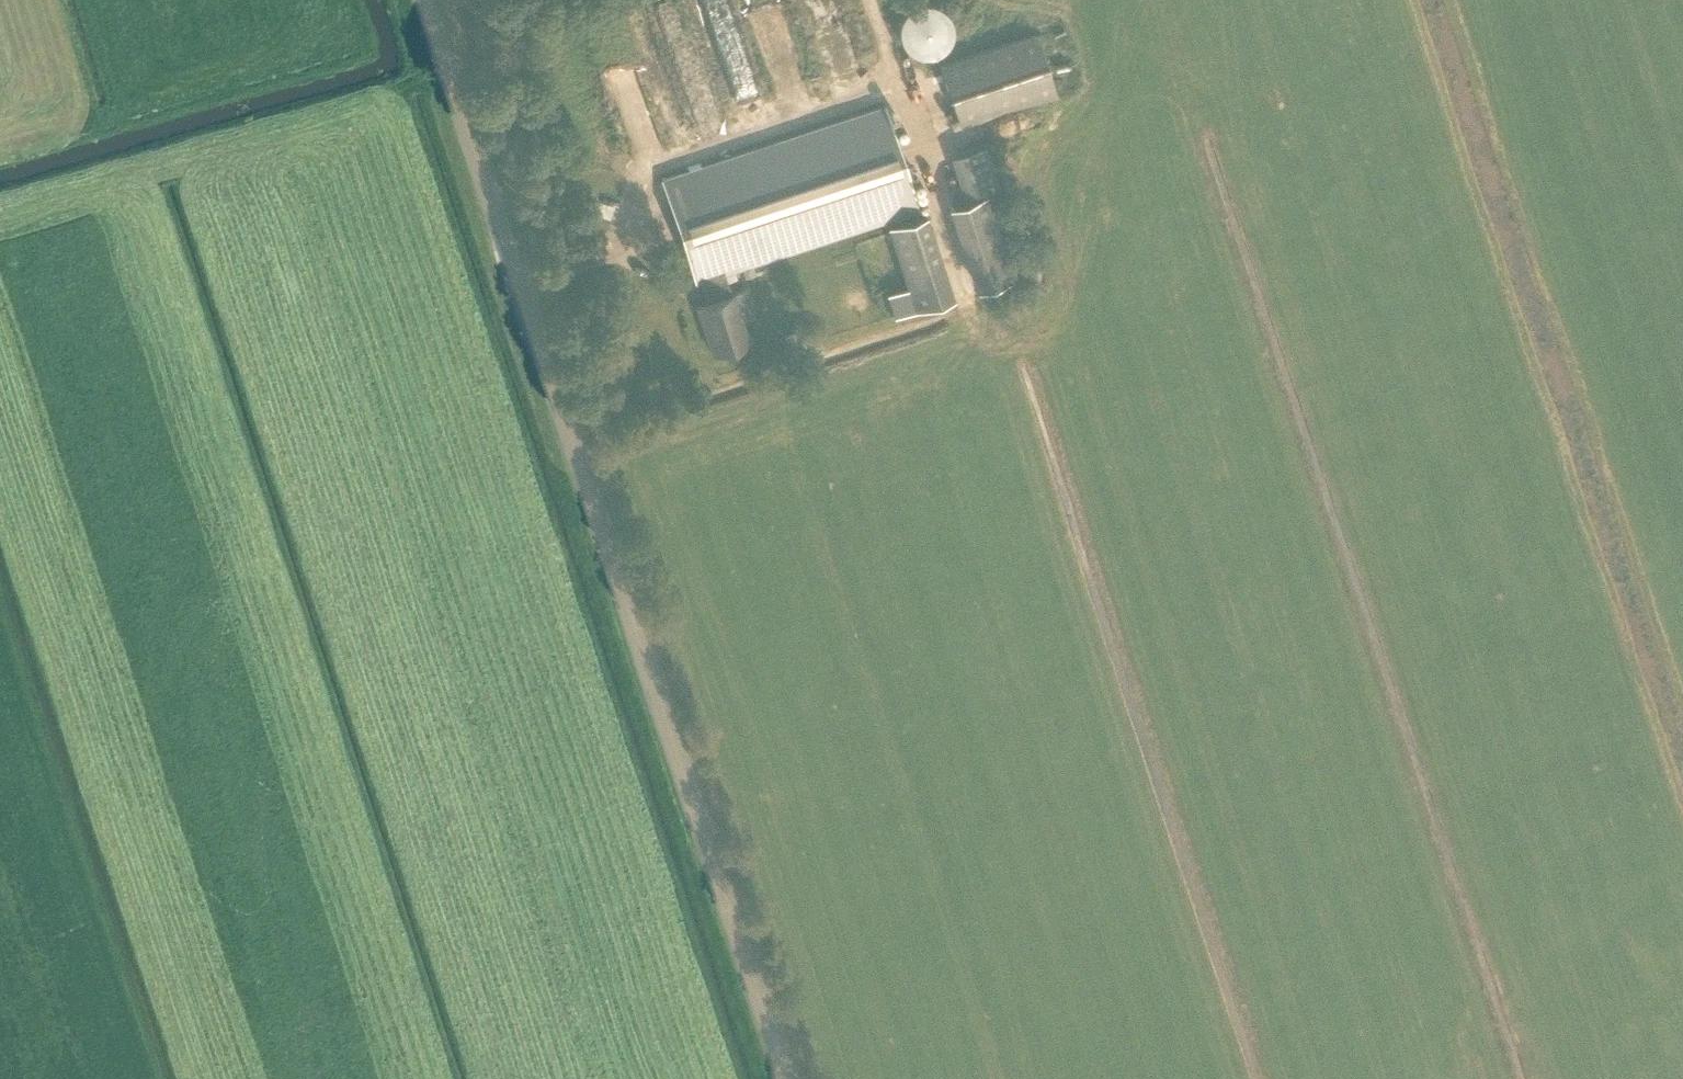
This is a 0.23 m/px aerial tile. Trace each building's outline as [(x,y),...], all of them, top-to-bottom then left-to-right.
[(690,0),(671,0),(705,123),(726,117),(718,88),(715,89),(690,0)] [(777,52),(800,44),(786,0),(761,0),(777,52)] [(869,63),(845,0),(816,0),(843,72),(869,63)] [(923,2),(915,3),(907,7),(900,14),(897,23),(896,32),(898,40),(903,47),(909,52),(918,56),(928,56),(937,52),(944,47),(948,40),(950,32),(950,23),(946,14),(939,7),(931,3),(923,2)] [(958,126),(990,116),(1055,94),(1035,33),(938,65),(958,126)] [(783,95),(816,89),(810,48),(777,54),(783,95)] [(723,274),(917,210),(885,106),(661,179),(695,283),(699,281),(706,303),(696,305),(712,353),(747,342),(731,294),(730,294),(723,274)] [(949,157),(963,197),(996,185),(983,146),(949,157)] [(924,214),(885,227),(912,311),(951,298),(924,214)] [(815,341),(825,341),(826,321),(815,321),(815,341)]
